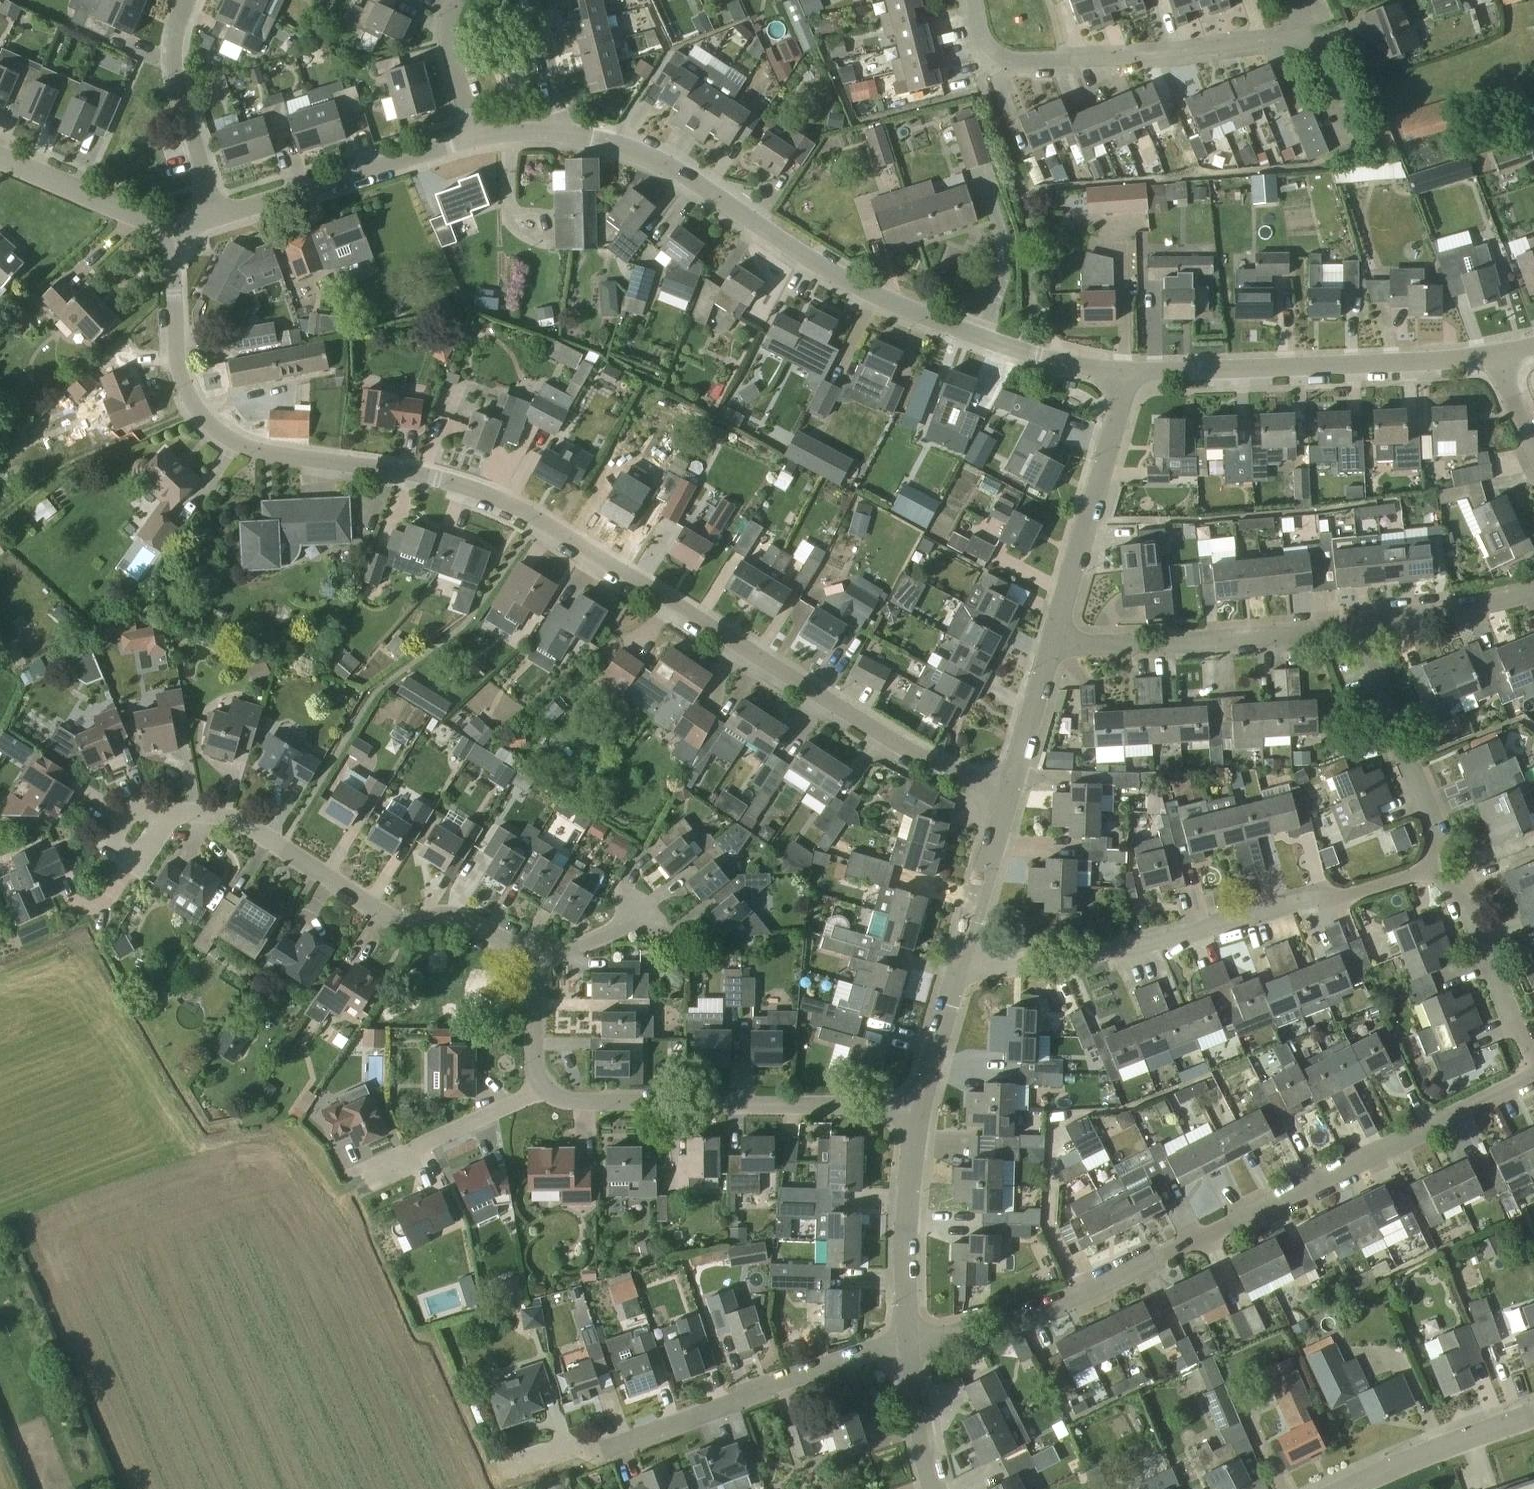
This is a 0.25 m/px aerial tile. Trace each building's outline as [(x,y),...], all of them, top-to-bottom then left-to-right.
[(114,0),(87,0),(82,12),(77,10),(72,21),(106,37),(111,26),(131,35),(141,12),(114,0)] [(141,12),(141,11),(145,12),(151,0),(114,0),(141,12)] [(262,13),(233,0),(226,0),(217,20),(224,23),(218,36),(256,54),(262,41),(265,42),(275,19),(262,13)] [(262,13),(268,0),(233,0),(262,13)] [(364,9),(356,5),(350,17),(353,25),(380,38),(382,33),(400,42),(401,40),(404,41),(407,35),(408,36),(411,30),(410,29),(413,23),(410,22),(411,19),(392,10),(396,0),(368,0),(364,9)] [(574,25),(606,17),(603,5),(612,3),(611,0),(578,0),(569,2),(571,11),(570,11),(574,25)] [(727,4),(730,13),(733,21),(734,22),(746,17),(739,0),(737,0),(727,4)] [(798,0),(789,0),(783,3),(805,51),(818,46),(798,0)] [(806,18),(824,10),(819,0),(800,0),(798,1),(806,18)] [(884,26),(924,16),(921,7),(922,7),(921,0),(893,0),(888,1),(891,13),(881,15),(884,26)] [(1078,24),(1089,20),(1093,30),(1103,26),(1094,0),(1070,0),(1078,24)] [(1118,0),(1094,0),(1103,26),(1114,22),(1110,13),(1121,9),(1118,0)] [(1121,9),(1132,5),(1135,15),(1146,11),(1143,0),(1118,0),(1121,9)] [(1193,0),(1167,0),(1177,27),(1188,23),(1184,13),(1196,9),(1193,0)] [(1217,0),(1193,0),(1196,9),(1206,5),(1210,15),(1221,11),(1217,0)] [(1221,11),(1231,8),(1228,0),(1217,0),(1221,11)] [(1369,31),(1371,30),(1382,60),(1391,56),(1395,59),(1403,56),(1404,52),(1416,47),(1399,2),(1363,15),(1369,31)] [(510,23),(502,14),(491,23),(499,32),(510,23)] [(924,16),(884,26),(887,36),(896,33),(899,46),(930,38),(926,24),(924,16)] [(609,29),(606,17),(574,25),(577,39),(578,39),(580,48),(620,38),(618,27),(609,29)] [(831,17),(813,22),(817,35),(824,33),(834,30),(831,17)] [(733,27),(747,40),(752,33),(741,23),(733,27)] [(204,33),(198,45),(210,50),(215,38),(204,33)] [(794,37),(777,44),(784,59),(785,61),(788,60),(801,54),(794,37)] [(620,38),(580,48),(582,56),(581,56),(584,71),(617,63),(614,51),(623,49),(620,38)] [(892,60),(895,71),(935,61),(933,52),(934,52),(930,38),(899,46),(902,57),(892,60)] [(828,43),(831,60),(837,59),(848,57),(845,40),(828,43)] [(706,66),(705,66),(689,55),(687,57),(677,50),(655,82),(664,89),(658,98),(672,108),(685,89),(689,92),(706,66)] [(386,73),(392,96),(429,86),(423,62),(402,67),(399,56),(374,63),(377,75),(386,73)] [(778,62),(772,65),(779,80),(786,77),(792,68),(788,60),(785,61),(784,59),(778,62)] [(36,81),(40,71),(15,60),(10,70),(0,66),(0,107),(4,109),(10,95),(12,96),(15,94),(17,92),(28,97),(29,97),(36,81)] [(908,79),(911,92),(942,84),(938,69),(937,69),(935,61),(895,71),(898,82),(908,79)] [(617,63),(584,71),(588,85),(589,85),(591,94),(622,86),(631,84),(629,73),(620,75),(617,63)] [(706,64),(705,66),(706,66),(689,92),(685,89),(672,108),(677,111),(671,121),(687,132),(723,76),(724,76),(706,64)] [(849,65),(839,67),(842,83),(856,80),(852,64),(849,65)] [(1270,65),(1248,74),(1262,107),(1274,103),(1277,112),(1287,108),(1270,65)] [(1262,107),(1248,74),(1227,83),(1244,125),(1254,121),(1251,112),(1262,107)] [(200,83),(204,94),(228,87),(224,75),(200,83)] [(732,101),(741,88),(723,76),(687,132),(703,143),(710,133),(715,136),(727,117),(723,115),(732,101)] [(29,97),(28,97),(20,116),(43,126),(49,112),(51,113),(55,111),(56,109),(67,114),(68,114),(75,98),(79,88),(54,77),(49,87),(36,81),(29,97)] [(867,80),(849,85),(853,101),(871,97),(867,80)] [(1227,83),(1206,92),(1220,124),(1232,119),(1236,129),(1244,125),(1227,83)] [(1131,92),(1144,125),(1156,120),(1160,129),(1169,125),(1152,84),(1131,92)] [(356,85),(343,89),(351,114),(363,110),(356,85)] [(435,110),(429,86),(392,96),(399,120),(435,110)] [(68,114),(67,114),(59,132),(82,142),(88,129),(90,129),(94,128),(95,126),(107,131),(121,98),(96,87),(88,104),(75,98),(68,114)] [(343,89),(331,93),(334,102),(311,109),(323,145),(346,138),(340,117),(351,114),(343,89)] [(1131,92),(1110,101),(1127,142),(1137,138),(1134,129),(1144,125),(1131,92)] [(1220,124),(1206,92),(1185,100),(1200,136),(1189,140),(1191,147),(1196,159),(1207,155),(1202,142),(1211,139),(1207,129),(1220,124)] [(1061,99),(1040,108),(1053,141),(1065,136),(1069,145),(1078,142),(1069,118),(1061,99)] [(1455,100),(1398,116),(1406,142),(1462,126),(1455,100)] [(291,126),(293,133),(299,153),(323,145),(311,109),(289,116),(284,101),(272,105),(280,129),(291,126)] [(727,117),(715,136),(729,145),(736,135),(745,142),(759,121),(750,114),(751,114),(732,101),(723,115),(727,117)] [(1127,142),(1110,101),(1089,110),(1102,142),(1113,137),(1117,146),(1127,142)] [(240,125),(251,161),(275,154),(269,133),(280,129),(272,105),(260,109),(262,117),(240,125)] [(1053,141),(1040,108),(1018,117),(1036,160),(1046,155),(1042,146),(1053,141)] [(1296,128),(1315,120),(1311,109),(1291,117),(1296,128)] [(1089,110),(1069,118),(1078,142),(1085,160),(1095,156),(1091,147),(1102,142),(1089,110)] [(967,170),(990,163),(975,117),(952,124),(967,170)] [(1296,128),(1300,139),(1320,131),(1315,120),(1296,128)] [(228,168),(251,161),(240,125),(216,132),(228,168)] [(866,131),(874,154),(889,149),(881,126),(866,131)] [(766,170),(767,169),(778,176),(790,157),(802,165),(816,144),(792,128),(783,142),(766,131),(750,157),(756,162),(755,163),(766,170)] [(1300,139),(1304,149),(1324,141),(1320,131),(1300,139)] [(1304,149),(1309,160),(1310,160),(1328,152),(1324,141),(1304,149)] [(1516,165),(1533,159),(1527,141),(1510,147),(1516,165)] [(1140,158),(1141,177),(1160,176),(1160,157),(1140,158)] [(567,170),(552,170),(552,191),(571,191),(572,250),(576,250),(596,250),(595,190),(598,190),(598,159),(567,160),(567,170)] [(1337,168),(1332,168),(1333,171),(1336,183),(1406,178),(1400,164),(1337,168)] [(1249,201),(1276,200),(1275,173),(1248,174),(1249,201)] [(451,224),(473,216),(471,211),(489,205),(478,175),(457,181),(459,186),(435,195),(442,215),(446,226),(451,224)] [(1186,182),(1148,183),(1149,207),(1167,206),(1167,199),(1186,198),(1186,182)] [(1146,184),(1086,188),(1087,213),(1148,209),(1146,184)] [(936,196),(908,204),(908,205),(902,207),(913,241),(977,221),(966,186),(936,196)] [(624,227),(622,230),(607,249),(625,264),(640,245),(631,237),(655,207),(631,188),(610,215),(624,227)] [(875,214),(886,250),(913,241),(902,207),(908,205),(908,204),(904,189),(871,200),(875,214)] [(358,260),(358,261),(372,256),(365,237),(357,214),(325,226),(333,248),(327,250),(333,266),(358,260)] [(442,215),(430,220),(442,247),(457,241),(451,224),(446,226),(442,215)] [(704,244),(698,240),(679,226),(661,250),(673,259),(670,267),(669,267),(664,281),(694,293),(706,262),(696,255),(704,244)] [(310,231),(286,240),(283,241),(297,279),(323,269),(310,231)] [(24,264),(12,253),(16,249),(0,235),(0,296),(5,290),(3,287),(24,264)] [(1528,240),(1532,252),(1517,257),(1530,294),(1533,293),(1533,238),(1528,240)] [(272,242),(245,251),(230,243),(203,292),(231,307),(248,275),(252,277),(280,268),(272,242)] [(1485,243),(1472,247),(1471,243),(1435,254),(1444,276),(1460,271),(1471,307),(1498,299),(1495,286),(1498,285),(1493,266),(1492,266),(1485,243)] [(1309,253),(1309,265),(1309,289),(1309,317),(1339,317),(1339,288),(1321,289),(1321,264),(1321,265),(1321,253),(1309,253)] [(1235,273),(1236,290),(1236,318),(1272,317),(1272,290),(1271,290),(1271,274),(1288,274),(1288,254),(1256,254),(1256,273),(1235,273)] [(1163,276),(1164,318),(1193,318),(1193,289),(1192,289),(1192,274),(1213,274),(1213,257),(1148,257),(1148,277),(1163,276)] [(1359,288),(1358,261),(1343,261),(1343,288),(1359,288)] [(635,265),(626,296),(623,309),(642,316),(646,302),(647,302),(655,271),(635,265)] [(720,291),(703,285),(691,319),(705,324),(714,302),(738,318),(747,305),(748,306),(763,283),(736,266),(720,291)] [(1113,271),(1081,272),(1081,293),(1081,322),(1114,321),(1113,271)] [(40,298),(60,319),(66,314),(92,342),(116,320),(85,287),(77,295),(61,279),(40,298)] [(1440,286),(1424,286),(1409,286),(1409,287),(1390,287),(1390,306),(1409,305),(1409,316),(1440,315),(1440,286)] [(604,301),(601,305),(602,316),(619,314),(617,300),(604,301)] [(817,393),(824,379),(839,350),(826,343),(838,321),(812,308),(802,325),(779,313),(767,335),(768,335),(762,348),(786,360),(794,346),(808,354),(815,363),(803,387),(817,393)] [(455,345),(448,340),(458,323),(443,314),(432,332),(428,329),(419,345),(434,353),(432,355),(444,362),(444,361),(445,361),(455,345)] [(236,350),(276,342),(272,323),(233,331),(236,350)] [(299,329),(280,332),(282,346),(301,342),(299,329)] [(545,354),(575,368),(582,355),(552,340),(545,354)] [(902,352),(899,351),(899,347),(892,344),(889,346),(875,340),(864,365),(859,363),(850,384),(881,398),(877,405),(893,412),(903,388),(889,382),(902,352)] [(324,342),(228,361),(234,387),(329,368),(324,342)] [(505,393),(501,403),(495,420),(475,413),(464,443),(474,446),(475,450),(482,453),(486,451),(489,452),(491,445),(505,451),(508,441),(517,444),(525,420),(539,427),(552,402),(568,411),(581,386),(593,366),(599,355),(591,350),(584,361),(583,360),(572,381),(565,393),(544,383),(538,394),(537,394),(532,403),(505,393)] [(600,376),(614,384),(621,372),(607,364),(600,376)] [(140,387),(134,390),(125,368),(102,378),(111,400),(105,402),(116,428),(134,421),(135,424),(146,419),(145,416),(151,414),(140,387)] [(923,368),(905,414),(927,422),(944,376),(923,368)] [(980,416),(965,410),(976,380),(950,370),(940,396),(934,415),(959,424),(956,433),(971,439),(980,416)] [(86,372),(72,385),(67,389),(77,400),(96,383),(86,372)] [(841,389),(824,379),(817,393),(809,409),(827,418),(841,389)] [(756,398),(749,386),(738,392),(745,404),(756,398)] [(398,395),(395,394),(394,390),(390,389),(386,389),(383,392),(365,390),(360,424),(393,428),(394,424),(419,428),(423,401),(397,398),(398,395)] [(1001,389),(993,406),(1010,413),(1017,395),(1001,389)] [(1049,493),(1063,466),(1048,459),(1060,435),(1068,414),(1017,395),(1010,413),(1030,421),(1005,470),(1022,479),(1049,493)] [(569,412),(568,411),(552,402),(539,427),(555,436),(569,412)] [(1434,456),(1456,455),(1476,455),(1475,431),(1465,431),(1464,407),(1432,409),(1434,456)] [(306,438),(306,410),(265,409),(265,437),(306,438)] [(734,410),(728,421),(739,427),(745,416),(734,410)] [(1417,436),(1406,436),(1405,410),(1373,411),(1376,461),(1393,460),(1394,470),(1419,469),(1417,436)] [(1363,439),(1350,440),(1349,412),(1317,414),(1319,446),(1336,446),(1337,473),(1364,471),(1363,439)] [(1262,446),(1251,446),(1252,464),(1281,463),(1281,459),(1295,458),(1293,415),(1261,416),(1262,446)] [(1225,483),(1253,482),(1252,464),(1251,446),(1251,440),(1236,441),(1235,417),(1204,418),(1205,448),(1223,447),(1224,466),(1225,483)] [(1147,481),(1169,482),(1169,468),(1169,458),(1196,458),(1195,438),(1182,438),(1183,419),(1156,418),(1155,458),(1156,458),(1156,468),(1147,467),(1147,481)] [(795,437),(785,456),(839,486),(850,466),(822,452),(824,449),(796,434),(795,437)] [(567,444),(561,454),(559,458),(546,451),(534,473),(561,487),(566,476),(578,483),(592,457),(567,444)] [(973,446),(965,460),(980,468),(988,454),(973,446)] [(163,502),(140,534),(139,535),(162,551),(178,528),(164,518),(171,509),(198,481),(165,448),(151,463),(148,461),(143,460),(138,461),(135,465),(134,470),(135,475),(146,485),(149,483),(162,496),(159,498),(163,502)] [(1490,463),(1470,467),(1451,471),(1454,486),(1480,480),(1480,481),(1493,478),(1490,463)] [(1310,508),(1308,468),(1293,469),(1294,499),(1295,499),(1295,509),(1310,508)] [(682,478),(667,471),(654,495),(668,503),(682,478)] [(682,478),(668,503),(661,516),(676,524),(696,486),(682,478)] [(1474,536),(1482,533),(1515,517),(1504,495),(1487,503),(1480,481),(1480,480),(1454,486),(1454,487),(1438,490),(1440,504),(1457,500),(1474,536)] [(615,487),(600,511),(627,528),(642,504),(624,493),(627,488),(618,483),(615,487)] [(931,498),(904,484),(891,509),(919,523),(931,498)] [(1362,485),(1346,486),(1346,499),(1363,498),(1362,485)] [(45,496),(28,510),(40,524),(57,510),(45,496)] [(699,536),(685,527),(669,553),(673,555),(671,558),(672,561),(679,565),(682,565),(684,562),(696,570),(712,544),(712,543),(734,506),(722,498),(712,516),(699,536)] [(277,553),(278,553),(278,544),(349,541),(347,499),(274,503),(276,525),(266,526),(265,523),(242,524),(244,555),(245,555),(246,568),(279,566),(279,565),(278,565),(277,553)] [(702,501),(696,516),(706,520),(712,506),(702,501)] [(1014,511),(998,503),(996,502),(990,514),(1007,524),(999,539),(1026,554),(1041,525),(1014,511)] [(1377,516),(1395,514),(1394,504),(1376,506),(1377,516)] [(1377,516),(1376,506),(1359,508),(1360,518),(1377,516)] [(854,512),(850,527),(867,532),(871,516),(870,516),(855,512),(854,512)] [(1256,519),(1256,529),(1274,527),(1273,517),(1256,519)] [(1515,517),(1482,533),(1492,553),(1484,557),(1490,570),(1515,558),(1509,547),(1525,539),(1515,517)] [(1256,529),(1256,519),(1238,520),(1239,530),(1256,529)] [(744,557),(763,527),(751,520),(732,549),(744,557)] [(423,567),(438,572),(450,534),(431,528),(430,529),(431,529),(430,532),(409,525),(406,534),(394,530),(388,547),(426,560),(423,567)] [(1405,544),(1409,579),(1433,576),(1431,559),(1444,558),(1441,530),(1427,532),(1426,527),(1403,530),(1405,544)] [(1123,570),(1160,566),(1158,543),(1166,542),(1164,528),(1137,531),(1138,544),(1121,545),(1123,570)] [(953,531),(947,545),(962,553),(969,539),(953,531)] [(1331,532),(1319,533),(1320,543),(1323,571),(1334,569),(1336,587),(1361,584),(1356,538),(1356,535),(1331,538),(1331,532)] [(450,534),(438,572),(452,577),(454,570),(480,579),(489,552),(468,545),(469,542),(470,542),(470,541),(450,534)] [(964,550),(987,562),(996,546),(973,535),(964,550)] [(1385,582),(1381,546),(1380,535),(1356,538),(1361,584),(1385,582)] [(924,537),(918,550),(929,555),(935,542),(924,537)] [(1311,572),(1323,571),(1320,543),(1307,545),(1308,554),(1284,557),(1288,592),(1312,589),(1311,572)] [(725,588),(750,603),(780,550),(770,544),(762,558),(761,557),(754,568),(742,561),(725,588)] [(1385,582),(1409,579),(1405,544),(1381,546),(1385,582)] [(1216,600),(1240,597),(1236,562),(1235,548),(1211,551),(1212,555),(1198,556),(1201,584),(1214,583),(1216,600)] [(792,557),(780,550),(750,603),(774,617),(790,591),(779,584),(785,573),(783,572),(792,557)] [(378,586),(388,557),(371,551),(362,580),(378,586)] [(809,555),(791,585),(802,592),(820,562),(809,555)] [(1264,595),(1288,592),(1284,557),(1260,559),(1264,595)] [(1264,595),(1260,559),(1236,562),(1240,597),(1264,595)] [(1163,590),(1160,566),(1123,570),(1126,593),(1125,593),(1125,595),(1143,593),(1146,620),(1174,617),(1171,589),(1163,590)] [(511,577),(493,606),(521,623),(529,609),(539,615),(556,585),(530,569),(522,583),(511,577)] [(976,609),(990,617),(1013,628),(1019,618),(1012,614),(1018,604),(1004,597),(1010,585),(988,573),(981,586),(987,589),(976,609)] [(910,611),(922,583),(900,574),(889,602),(910,611)] [(463,580),(459,592),(474,597),(478,586),(463,580)] [(878,600),(877,599),(870,595),(863,591),(851,584),(841,601),(842,602),(841,604),(829,597),(825,598),(818,609),(816,608),(801,634),(830,651),(845,626),(845,625),(855,610),(867,617),(878,600)] [(876,585),(870,595),(877,599),(882,591),(883,589),(876,585)] [(557,604),(551,615),(534,643),(559,658),(574,633),(588,641),(606,611),(580,595),(570,612),(557,604)] [(886,602),(880,615),(888,619),(897,617),(901,610),(886,602)] [(970,619),(959,640),(990,656),(995,646),(1002,650),(1013,628),(990,617),(985,627),(970,619)] [(153,627),(137,630),(120,633),(124,652),(147,647),(148,655),(167,651),(164,634),(153,627)] [(1517,641),(1533,681),(1533,634),(1517,641)] [(959,640),(949,660),(942,657),(936,669),(980,692),(991,670),(985,666),(990,656),(959,640)] [(1517,641),(1500,648),(1496,649),(1503,666),(1490,672),(1498,693),(1502,704),(1524,695),(1521,686),(1533,681),(1517,641)] [(632,682),(662,702),(690,662),(670,648),(652,673),(643,666),(644,664),(621,649),(605,672),(628,687),(632,682)] [(1465,649),(1443,658),(1460,698),(1465,712),(1478,707),(1476,702),(1498,693),(1490,672),(1485,661),(1471,666),(1465,649)] [(344,678),(358,663),(347,652),(333,667),(344,678)] [(864,654),(861,659),(852,676),(865,684),(877,662),(864,654)] [(1460,698),(1443,658),(1422,666),(1429,683),(1415,689),(1428,719),(1451,710),(1448,703),(1460,698)] [(711,676),(690,662),(662,702),(681,715),(673,729),(672,731),(685,740),(676,753),(692,764),(711,727),(716,717),(693,701),(711,676)] [(877,662),(865,684),(880,691),(892,670),(877,662)] [(926,664),(915,684),(963,709),(968,698),(975,702),(980,692),(936,669),(926,664)] [(1262,737),(1290,735),(1286,668),(1273,669),(1275,702),(1260,703),(1262,737)] [(1298,668),(1286,668),(1290,735),(1318,734),(1316,700),(1300,701),(1298,668)] [(442,717),(453,700),(409,673),(398,690),(442,717)] [(1161,676),(1148,677),(1152,743),(1180,741),(1178,708),(1163,709),(1161,676)] [(1137,711),(1122,711),(1124,745),(1152,743),(1148,677),(1136,677),(1137,711)] [(963,709),(915,684),(912,682),(901,702),(946,726),(951,715),(958,719),(963,709)] [(177,749),(174,729),(172,722),(187,720),(181,690),(157,694),(160,709),(135,713),(139,734),(143,734),(146,751),(163,748),(164,752),(177,749)] [(1244,696),(1218,697),(1220,724),(1221,739),(1235,739),(1236,748),(1249,748),(1249,738),(1262,737),(1260,703),(1244,704),(1244,696)] [(1220,724),(1218,697),(1193,699),(1193,707),(1178,708),(1180,741),(1208,740),(1207,725),(1220,724)] [(741,751),(747,741),(766,713),(765,712),(764,713),(744,700),(745,699),(744,698),(721,733),(711,727),(692,764),(690,767),(699,773),(700,774),(719,737),(741,751)] [(251,748),(253,741),(263,708),(233,700),(229,716),(216,712),(215,714),(211,713),(205,735),(209,736),(204,752),(233,760),(238,744),(251,748)] [(538,716),(549,726),(564,710),(553,700),(538,716)] [(1106,704),(1081,706),(1083,747),(1124,745),(1122,711),(1107,712),(1106,704)] [(58,726),(53,734),(47,745),(68,758),(81,753),(87,768),(115,757),(110,743),(128,736),(116,707),(108,711),(93,717),(97,727),(74,736),(58,726)] [(766,713),(747,741),(758,748),(753,756),(763,763),(750,783),(760,790),(780,759),(771,752),(787,727),(786,727),(765,714),(766,713)] [(494,732),(476,716),(463,730),(481,746),(494,732)] [(1496,732),(1467,743),(1470,750),(1498,739),(1496,732)] [(276,736),(267,750),(259,765),(289,783),(294,775),(308,784),(322,761),(302,749),(301,751),(276,736)] [(462,736),(452,753),(464,761),(475,743),(462,736)] [(373,748),(356,738),(347,751),(365,762),(373,748)] [(1503,751),(1498,739),(1458,755),(1466,777),(1483,770),(1489,783),(1520,771),(1511,748),(1503,751)] [(756,818),(770,796),(783,777),(805,791),(829,755),(829,754),(828,755),(808,742),(808,741),(807,740),(791,765),(780,759),(760,790),(751,803),(752,803),(746,812),(756,818)] [(1047,751),(1046,767),(1061,767),(1073,768),(1074,752),(1061,752),(1047,751)] [(42,808),(56,817),(72,791),(59,782),(66,771),(68,773),(69,772),(38,752),(20,780),(16,781),(12,788),(12,792),(0,812),(0,815),(37,816),(42,808)] [(825,832),(836,815),(835,815),(844,802),(833,795),(851,769),(850,769),(849,769),(829,756),(830,755),(829,755),(805,791),(827,806),(815,825),(825,832)] [(1332,778),(1342,802),(1385,784),(1379,768),(1363,775),(1360,766),(1349,770),(1345,758),(1321,768),(1326,781),(1332,778)] [(491,773),(488,778),(505,788),(515,771),(501,763),(498,761),(491,773)] [(690,767),(681,781),(690,787),(699,773),(690,767)] [(519,771),(512,781),(528,791),(534,780),(519,771)] [(1100,812),(1101,795),(1113,795),(1113,787),(1138,788),(1138,780),(1138,773),(1108,772),(1083,771),(1082,783),(1071,783),(1071,793),(1054,792),(1053,809),(1100,812)] [(1477,803),(1479,808),(1485,825),(1525,809),(1520,796),(1529,793),(1520,771),(1489,783),(1494,797),(1477,803)] [(341,781),(329,802),(323,812),(349,827),(358,812),(368,818),(388,785),(370,774),(359,792),(341,781)] [(916,815),(909,840),(942,850),(941,849),(948,826),(949,826),(949,825),(928,819),(932,806),(938,794),(914,781),(908,792),(902,790),(895,804),(916,815)] [(1370,819),(1379,815),(1380,815),(1376,806),(1392,800),(1385,784),(1342,802),(1330,807),(1340,831),(1345,829),(1349,840),(1375,830),(1370,819)] [(1264,801),(1272,833),(1287,829),(1289,838),(1314,831),(1309,814),(1307,805),(1299,786),(1289,788),(1291,794),(1264,801)] [(721,789),(712,804),(737,819),(747,803),(721,789)] [(836,815),(846,822),(861,827),(858,811),(854,809),(860,800),(849,794),(844,802),(835,815),(836,815)] [(562,798),(555,810),(570,819),(577,806),(562,798)] [(392,800),(386,810),(368,839),(393,854),(404,835),(414,841),(433,810),(415,799),(409,810),(392,800)] [(1257,837),(1272,833),(1264,801),(1237,808),(1253,872),(1265,869),(1257,837)] [(1237,808),(1209,814),(1217,847),(1232,843),(1240,875),(1253,872),(1237,808)] [(1081,837),(1081,848),(1105,849),(1106,837),(1099,837),(1100,812),(1053,809),(1053,826),(1069,827),(1069,836),(1081,837)] [(1485,825),(1494,846),(1511,839),(1516,852),(1533,846),(1533,820),(1530,822),(1525,809),(1485,825)] [(1170,826),(1173,839),(1180,865),(1205,859),(1203,850),(1217,847),(1209,814),(1182,821),(1181,816),(1168,819),(1170,826)] [(464,860),(483,828),(466,817),(455,836),(437,825),(419,854),(445,870),(454,854),(464,860)] [(695,857),(695,856),(715,840),(710,834),(702,833),(698,837),(683,818),(660,837),(667,847),(654,857),(671,878),(691,861),(695,857)] [(691,861),(699,871),(686,881),(703,902),(711,895),(711,893),(729,880),(729,879),(734,875),(732,862),(725,853),(731,844),(740,850),(751,833),(737,823),(715,840),(695,856),(695,857),(691,861)] [(507,887),(521,864),(520,863),(525,856),(524,855),(531,845),(500,825),(483,852),(493,858),(485,873),(507,887)] [(1173,839),(1170,826),(1158,829),(1160,837),(1133,844),(1136,856),(1135,857),(1143,889),(1158,885),(1161,893),(1186,887),(1180,865),(1173,839)] [(1404,826),(1389,832),(1396,851),(1405,848),(1411,846),(1410,843),(1404,826)] [(616,832),(605,851),(623,861),(633,842),(616,832)] [(825,832),(816,845),(826,852),(835,839),(825,832)] [(546,898),(551,889),(550,888),(564,868),(563,867),(552,861),(559,850),(536,836),(531,845),(524,855),(525,856),(520,863),(521,864),(532,870),(523,885),(546,898)] [(941,851),(942,850),(909,840),(897,837),(890,862),(894,863),(935,875),(935,874),(934,874),(941,851)] [(805,869),(813,852),(789,841),(781,858),(805,869)] [(45,912),(40,901),(59,893),(58,892),(53,894),(47,881),(67,872),(55,847),(41,853),(38,845),(12,857),(18,870),(12,873),(20,892),(6,898),(17,925),(45,912)] [(1333,846),(1319,850),(1325,868),(1339,864),(1333,846)] [(1533,886),(1533,846),(1516,852),(1522,866),(1504,872),(1513,894),(1533,886)] [(1029,884),(1076,886),(1076,871),(1091,871),(1092,861),(1105,862),(1126,863),(1126,850),(1105,849),(1081,848),(1081,859),(1046,858),(1046,867),(1029,867),(1029,884)] [(848,863),(867,869),(891,876),(894,863),(890,862),(851,851),(848,863)] [(181,894),(203,907),(222,878),(192,859),(183,872),(168,862),(154,884),(174,897),(181,894)] [(550,888),(551,889),(562,896),(553,910),(575,924),(604,878),(604,876),(603,871),(596,867),(592,868),(589,871),(587,874),(566,862),(563,867),(564,868),(550,888)] [(881,884),(881,886),(887,887),(891,876),(867,869),(848,863),(845,874),(881,884)] [(711,895),(719,905),(706,915),(723,936),(729,930),(734,937),(771,933),(753,911),(750,874),(734,875),(729,879),(729,880),(711,893),(711,895)] [(1076,886),(1029,884),(1028,901),(1045,902),(1045,912),(1056,912),(1055,924),(1081,925),(1081,912),(1075,911),(1076,886)] [(881,886),(874,910),(921,924),(920,923),(927,900),(928,899),(887,887),(881,886)] [(1513,894),(1521,915),(1533,910),(1533,886),(1513,894)] [(247,895),(243,891),(242,892),(243,893),(235,906),(224,898),(193,945),(206,953),(221,931),(233,939),(231,942),(240,948),(243,945),(257,954),(254,958),(255,959),(281,918),(282,917),(276,914),(270,911),(265,908),(263,911),(255,907),(257,903),(252,900),(247,895)] [(920,925),(921,924),(874,910),(867,935),(834,926),(831,937),(848,941),(870,949),(874,938),(913,949),(914,948),(913,948),(919,925),(920,925)] [(1391,943),(1397,941),(1402,954),(1446,937),(1440,921),(1424,927),(1421,918),(1410,922),(1405,911),(1382,920),(1387,932),(1391,943)] [(313,979),(332,949),(306,932),(297,945),(283,937),(269,959),(283,968),(282,968),(296,978),(301,971),(313,979)] [(112,944),(120,958),(135,950),(126,936),(112,944)] [(856,971),(853,983),(899,996),(905,973),(906,973),(907,972),(867,960),(870,949),(848,941),(831,937),(825,936),(821,947),(852,956),(848,969),(856,971)] [(1411,992),(1434,983),(1430,972),(1440,968),(1437,959),(1452,953),(1446,937),(1402,954),(1411,977),(1406,979),(1411,992)] [(1372,967),(1360,938),(1347,943),(1357,967),(1359,972),(1372,967)] [(1330,1006),(1326,996),(1324,996),(1312,965),(1299,971),(1287,940),(1275,945),(1303,1017),(1330,1006)] [(1357,967),(1347,943),(1324,952),(1327,960),(1312,965),(1324,996),(1326,996),(1352,985),(1363,981),(1359,972),(1357,967)] [(1303,1017),(1275,945),(1263,949),(1275,980),(1261,985),(1270,1009),(1274,1017),(1284,1013),(1289,1023),(1303,1017)] [(619,999),(626,999),(626,998),(648,998),(648,973),(640,973),(640,961),(609,960),(609,973),(592,972),(592,999),(619,999)] [(335,968),(315,999),(315,998),(305,1014),(319,1022),(323,1021),(331,1010),(339,1015),(348,1002),(361,1010),(380,980),(355,964),(348,976),(335,968)] [(725,1006),(741,1007),(741,978),(741,968),(725,969),(725,978),(725,1006)] [(1241,975),(1230,980),(1217,985),(1227,1010),(1238,1006),(1243,1019),(1270,1009),(1261,985),(1258,978),(1244,983),(1241,975)] [(755,978),(741,978),(741,1007),(755,1007),(755,978)] [(1195,1038),(1183,1007),(1169,1012),(1157,981),(1145,986),(1170,1048),(1173,1058),(1199,1047),(1195,1038)] [(827,1004),(824,1015),(850,1022),(861,1025),(863,1014),(892,1022),(893,1021),(892,1021),(898,998),(899,998),(900,997),(899,996),(853,983),(847,1002),(840,1000),(838,1007),(827,1004)] [(1422,1002),(1431,1026),(1475,1009),(1468,993),(1453,999),(1449,990),(1439,995),(1434,983),(1411,992),(1416,1004),(1422,1002)] [(1232,1024),(1227,1010),(1217,985),(1194,994),(1197,1001),(1183,1007),(1195,1038),(1232,1024)] [(1145,986),(1133,991),(1145,1022),(1131,1027),(1143,1059),(1170,1048),(1145,986)] [(991,1016),(991,1033),(1038,1034),(1038,1008),(1039,995),(1022,995),(1022,1008),(1009,1007),(1008,1017),(991,1016)] [(695,1010),(721,1010),(721,998),(696,997),(695,1010)] [(601,1038),(612,1038),(613,1037),(636,1037),(636,1036),(643,1036),(653,1037),(653,1015),(650,1012),(650,998),(648,998),(626,998),(626,999),(619,999),(618,1011),(602,1011),(601,1038)] [(1080,1009),(1070,1014),(1069,1014),(1083,1049),(1095,1044),(1091,1034),(1089,1029),(1080,1009)] [(1481,1025),(1475,1009),(1431,1026),(1438,1043),(1432,1046),(1440,1065),(1463,1056),(1458,1044),(1469,1040),(1465,1031),(1481,1025)] [(813,1012),(809,1024),(821,1027),(824,1015),(822,1014),(820,1014),(813,1012)] [(730,1030),(722,1030),(722,1013),(686,1013),(686,1032),(696,1032),(696,1064),(730,1064),(730,1030)] [(885,1045),(858,1038),(861,1025),(850,1022),(824,1015),(821,1027),(818,1038),(851,1047),(847,1061),(846,1061),(846,1062),(847,1062),(843,1074),(851,1078),(861,1079),(864,1067),(878,1071),(878,1070),(884,1046),(885,1047),(885,1045)] [(797,1016),(768,1016),(754,1016),(753,1032),(752,1032),(752,1064),(781,1064),(781,1032),(795,1032),(797,1016)] [(241,1033),(228,1025),(213,1049),(225,1057),(241,1033)] [(1143,1059),(1131,1027),(1117,1033),(1114,1025),(1091,1034),(1095,1044),(1096,1043),(1111,1081),(1121,1077),(1118,1068),(1143,1059)] [(1387,1027),(1350,1046),(1365,1076),(1379,1069),(1383,1076),(1406,1065),(1387,1027)] [(363,1041),(385,1042),(385,1030),(364,1029),(363,1041)] [(433,1031),(433,1044),(453,1043),(452,1030),(433,1031)] [(1020,1061),(1019,1072),(1044,1073),(1045,1061),(1037,1060),(1038,1034),(991,1033),(990,1050),(1007,1051),(1007,1060),(1020,1061)] [(636,1037),(613,1037),(612,1038),(612,1050),(595,1050),(595,1076),(629,1077),(629,1062),(643,1062),(643,1036),(636,1036),(636,1037)] [(440,1046),(440,1047),(433,1047),(428,1052),(427,1065),(433,1070),(440,1070),(440,1096),(475,1096),(475,1046),(440,1046)] [(1326,1059),(1356,1118),(1367,1112),(1352,1083),(1365,1076),(1350,1046),(1326,1059)] [(1301,1072),(1312,1094),(1315,1101),(1329,1094),(1345,1124),(1356,1118),(1326,1059),(1301,1071),(1301,1072)] [(1299,1101),(1312,1094),(1301,1072),(1301,1071),(1298,1063),(1271,1077),(1272,1078),(1261,1084),(1280,1120),(1303,1108),(1299,1101)] [(1044,1074),(1044,1073),(1019,1072),(1019,1084),(1062,1086),(1063,1074),(1044,1074)] [(1189,1087),(1194,1096),(1195,1098),(1209,1091),(1205,1081),(1189,1087)] [(1269,1126),(1280,1120),(1261,1084),(1260,1081),(1248,1087),(1255,1100),(1245,1106),(1249,1114),(1236,1121),(1251,1150),(1275,1137),(1269,1126)] [(967,1109),(1014,1110),(1015,1083),(985,1082),(984,1092),(968,1091),(967,1109)] [(1430,1082),(1424,1093),(1436,1099),(1442,1089),(1430,1082)] [(387,1133),(368,1090),(366,1086),(363,1084),(343,1094),(342,1097),(344,1101),(322,1111),(336,1140),(351,1134),(357,1146),(387,1133)] [(1194,1096),(1189,1087),(1174,1093),(1180,1103),(1194,1096)] [(1019,1136),(1013,1135),(1014,1110),(967,1109),(967,1125),(984,1126),(983,1136),(994,1136),(994,1148),(1018,1148),(1044,1148),(1044,1135),(1019,1135),(1019,1136)] [(1064,1127),(1070,1138),(1092,1126),(1087,1116),(1064,1127)] [(1213,1133),(1228,1162),(1251,1150),(1236,1121),(1213,1133)] [(1070,1138),(1075,1149),(1098,1137),(1092,1126),(1070,1138)] [(1533,1128),(1510,1138),(1531,1182),(1533,1181),(1533,1131),(1533,1128)] [(1213,1133),(1190,1145),(1204,1173),(1228,1162),(1213,1133)] [(1160,1143),(1148,1149),(1153,1159),(1165,1183),(1176,1177),(1181,1186),(1204,1173),(1190,1145),(1184,1134),(1162,1145),(1160,1143)] [(786,1135),(784,1155),(783,1161),(796,1163),(799,1137),(786,1135)] [(863,1137),(817,1136),(816,1163),(829,1163),(863,1163),(862,1163),(862,1139),(863,1139),(863,1137)] [(773,1170),(773,1137),(743,1138),(743,1166),(729,1166),(729,1193),(759,1193),(759,1170),(773,1170)] [(1104,1149),(1098,1137),(1075,1149),(1081,1161),(1104,1149)] [(719,1175),(718,1138),(688,1138),(689,1156),(677,1156),(677,1188),(703,1188),(703,1175),(719,1175)] [(1531,1182),(1510,1138),(1489,1149),(1496,1164),(1484,1170),(1496,1195),(1508,1189),(1510,1193),(1531,1182)] [(657,1197),(657,1196),(657,1163),(641,1164),(640,1148),(608,1148),(609,1168),(609,1198),(657,1197)] [(955,1183),(1002,1185),(1002,1161),(1018,1161),(1018,1148),(994,1148),(993,1159),(972,1158),(972,1168),(955,1167),(955,1183)] [(557,1156),(557,1149),(529,1149),(530,1189),(572,1188),(572,1203),(590,1203),(589,1170),(573,1170),(573,1156),(557,1156)] [(1118,1177),(1126,1191),(1141,1220),(1165,1208),(1155,1188),(1165,1183),(1153,1159),(1145,1164),(1118,1177)] [(1496,1195),(1484,1170),(1475,1174),(1467,1159),(1445,1170),(1461,1202),(1481,1192),(1485,1200),(1496,1195)] [(488,1171),(484,1162),(484,1160),(454,1174),(469,1207),(491,1197),(494,1205),(512,1203),(506,1169),(488,1171)] [(1065,1183),(1086,1172),(1081,1161),(1059,1172),(1065,1183)] [(828,1189),(862,1190),(862,1188),(861,1188),(862,1164),(863,1164),(863,1163),(829,1163),(828,1189)] [(1461,1202),(1445,1170),(1424,1181),(1432,1196),(1420,1202),(1432,1226),(1443,1221),(1439,1212),(1461,1202)] [(1002,1185),(955,1183),(954,1201),(971,1201),(971,1211),(982,1212),(981,1223),(1007,1224),(1007,1211),(1001,1211),(1002,1185)] [(1384,1185),(1362,1196),(1382,1238),(1403,1227),(1408,1237),(1421,1231),(1403,1195),(1392,1200),(1384,1185)] [(778,1200),(820,1201),(820,1188),(780,1187),(778,1200)] [(1103,1203),(1118,1232),(1141,1220),(1126,1191),(1103,1203)] [(400,1219),(397,1220),(393,1223),(392,1228),(393,1233),(397,1236),(398,1236),(400,1237),(402,1237),(404,1236),(416,1231),(426,1235),(454,1222),(441,1192),(415,1205),(411,1197),(394,1205),(400,1219)] [(657,1197),(657,1221),(677,1221),(677,1195),(657,1196),(657,1197)] [(1382,1238),(1362,1196),(1340,1206),(1356,1238),(1361,1248),(1382,1238)] [(778,1200),(776,1217),(791,1217),(816,1218),(815,1239),(827,1239),(860,1240),(860,1239),(860,1215),(861,1215),(861,1214),(820,1213),(820,1201),(778,1200)] [(1094,1244),(1118,1232),(1103,1203),(1079,1215),(1094,1244)] [(1340,1206),(1319,1217),(1334,1249),(1356,1238),(1340,1206)] [(776,1217),(773,1237),(790,1238),(791,1217),(776,1217)] [(1304,1243),(1293,1248),(1305,1272),(1317,1266),(1313,1259),(1334,1249),(1319,1217),(1297,1227),(1304,1243)] [(1006,1236),(1007,1224),(981,1223),(981,1234),(970,1234),(970,1243),(953,1243),(952,1260),(954,1261),(953,1285),(956,1285),(965,1285),(974,1285),(975,1262),(979,1262),(979,1261),(999,1262),(1000,1236),(1006,1236)] [(729,1244),(747,1243),(747,1228),(729,1228),(729,1244)] [(1497,1234),(1479,1242),(1486,1259),(1505,1251),(1497,1234)] [(1275,1238),(1253,1248),(1268,1280),(1289,1270),(1293,1278),(1305,1272),(1293,1248),(1282,1253),(1275,1238)] [(860,1240),(827,1239),(827,1265),(860,1266),(860,1265),(859,1265),(860,1241),(860,1240)] [(641,1255),(654,1252),(652,1241),(639,1245),(641,1255)] [(1268,1280),(1253,1248),(1231,1259),(1246,1291),(1268,1280)] [(1370,1269),(1374,1279),(1391,1270),(1386,1261),(1370,1269)] [(818,1276),(818,1265),(770,1264),(769,1275),(818,1276)] [(1202,1314),(1224,1303),(1209,1269),(1186,1280),(1202,1314)] [(1315,1269),(1305,1273),(1310,1282),(1319,1278),(1315,1269)] [(1374,1279),(1370,1269),(1355,1277),(1360,1286),(1374,1279)] [(471,1273),(458,1277),(462,1292),(476,1288),(471,1273)] [(817,1289),(818,1276),(769,1275),(769,1288),(807,1289),(807,1302),(825,1302),(825,1316),(858,1317),(858,1316),(858,1291),(859,1292),(859,1290),(817,1289)] [(632,1278),(609,1285),(615,1304),(638,1296),(632,1278)] [(1202,1314),(1186,1280),(1165,1291),(1181,1324),(1202,1314)] [(956,1285),(955,1301),(965,1301),(965,1285),(956,1285)] [(513,1286),(497,1293),(502,1305),(518,1299),(513,1286)] [(731,1330),(741,1358),(753,1354),(750,1347),(765,1342),(753,1306),(738,1311),(731,1291),(706,1299),(719,1334),(731,1330)] [(531,1299),(533,1307),(521,1309),(524,1330),(545,1327),(542,1305),(540,1297),(531,1299)] [(1468,1326),(1478,1349),(1501,1339),(1487,1299),(1468,1304),(1476,1322),(1468,1326)] [(1143,1301),(1121,1312),(1136,1345),(1158,1334),(1159,1334),(1150,1317),(1143,1301)] [(1254,1305),(1242,1311),(1254,1335),(1265,1329),(1254,1305)] [(1525,1365),(1533,1362),(1533,1306),(1523,1310),(1530,1330),(1515,1335),(1525,1365)] [(1242,1311),(1230,1316),(1242,1341),(1254,1335),(1242,1311)] [(1099,1322),(1115,1355),(1136,1345),(1121,1312),(1099,1322)] [(1164,1349),(1176,1343),(1176,1342),(1162,1312),(1150,1317),(1159,1334),(1158,1334),(1164,1349)] [(665,1342),(678,1379),(707,1370),(703,1357),(700,1358),(695,1343),(707,1339),(699,1315),(677,1322),(682,1337),(665,1342)] [(1099,1322),(1077,1332),(1093,1365),(1115,1355),(1099,1322)] [(1468,1325),(1423,1343),(1445,1395),(1473,1383),(1467,1367),(1483,1361),(1478,1349),(1468,1326),(1468,1325)] [(591,1396),(603,1393),(597,1376),(609,1372),(599,1342),(594,1327),(581,1331),(586,1347),(590,1360),(579,1363),(580,1367),(557,1375),(562,1391),(569,1389),(574,1403),(592,1397),(591,1396)] [(652,1332),(649,1334),(648,1329),(643,1327),(634,1330),(632,1334),(633,1339),(611,1346),(611,1348),(616,1364),(620,1363),(631,1395),(657,1386),(651,1367),(662,1363),(652,1332)] [(1063,1388),(1072,1384),(1075,1382),(1072,1375),(1093,1365),(1077,1332),(1055,1343),(1060,1354),(1049,1360),(1063,1388)] [(1020,1334),(1008,1340),(1019,1361),(1031,1354),(1020,1334)] [(1188,1336),(1176,1342),(1176,1343),(1188,1367),(1200,1361),(1188,1336)] [(1372,1422),(1413,1403),(1405,1385),(1400,1374),(1358,1394),(1334,1343),(1307,1356),(1331,1408),(1346,1402),(1354,1418),(1368,1412),(1372,1422)] [(1240,1421),(1225,1385),(1213,1356),(1196,1363),(1208,1391),(1203,1393),(1218,1430),(1240,1421)] [(488,1387),(491,1395),(501,1427),(533,1417),(531,1411),(544,1407),(538,1391),(550,1387),(542,1362),(516,1371),(518,1378),(488,1387)] [(973,1442),(1006,1425),(995,1404),(1003,1400),(997,1389),(1002,1387),(994,1371),(964,1386),(977,1412),(962,1420),(973,1442)] [(1126,1379),(1131,1388),(1146,1381),(1142,1371),(1126,1379)] [(1297,1371),(1274,1382),(1271,1383),(1285,1417),(1290,1415),(1297,1429),(1279,1438),(1285,1450),(1281,1452),(1289,1469),(1310,1459),(1308,1455),(1323,1447),(1311,1422),(1310,1422),(1303,1407),(1311,1403),(1297,1371)] [(1115,1395),(1131,1388),(1126,1379),(1111,1386),(1115,1395)] [(1078,1396),(1072,1384),(1063,1388),(1069,1400),(1078,1396)] [(812,1452),(808,1442),(833,1434),(838,1449),(865,1440),(856,1411),(829,1420),(829,1421),(805,1428),(803,1423),(788,1427),(797,1457),(812,1452)] [(1020,1418),(1006,1425),(973,1442),(984,1464),(999,1456),(1004,1466),(1030,1453),(1025,1444),(1031,1441),(1020,1418)] [(1238,1457),(1230,1443),(1212,1453),(1206,1442),(1195,1448),(1207,1473),(1206,1474),(1213,1486),(1217,1484),(1219,1488),(1240,1488),(1251,1484),(1238,1457)] [(718,1445),(708,1448),(690,1455),(702,1488),(747,1472),(737,1444),(720,1450),(718,1445)] [(1004,1466),(1010,1477),(987,1488),(1024,1488),(1017,1474),(1036,1465),(1030,1453),(1004,1466)] [(683,1472),(668,1478),(664,1466),(665,1466),(664,1464),(641,1473),(641,1474),(642,1474),(646,1484),(632,1488),(689,1488),(683,1472)] [(1179,1485),(1172,1467),(1141,1482),(1139,1488),(1171,1488),(1179,1485)] [(570,1480),(543,1488),(572,1488),(570,1480)] [(1530,1482),(1510,1488),(1533,1488),(1533,1481),(1530,1482)]
